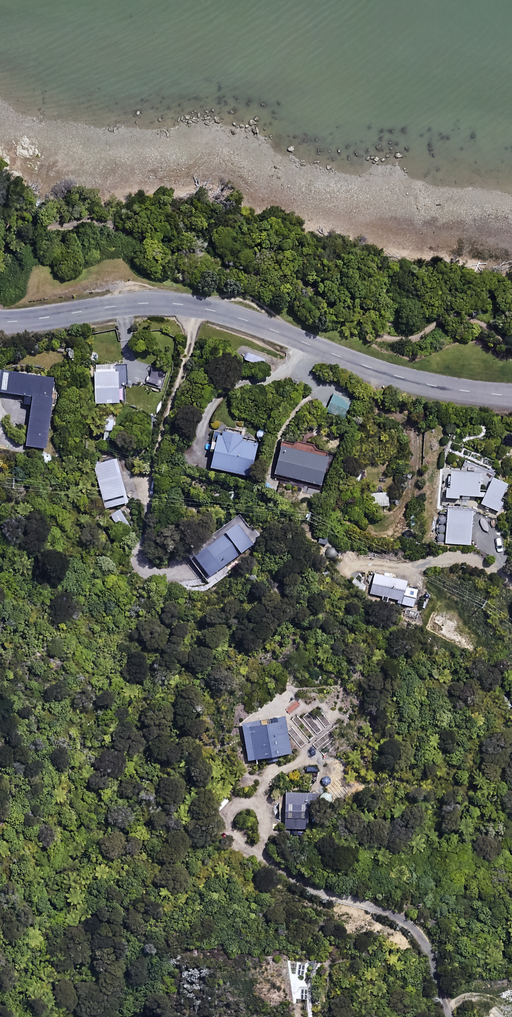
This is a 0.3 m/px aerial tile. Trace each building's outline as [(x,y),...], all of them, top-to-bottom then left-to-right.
[(126,365),(93,365),(93,403),(119,403),(119,386),(126,386),(126,365)] [(27,395),(25,405),(33,406),(27,445),(47,448),(58,379),(7,371),(3,391),(27,395)] [(350,401),(332,394),(326,407),(344,415),(350,401)] [(208,450),(216,452),(212,467),(249,476),(257,444),(243,440),(244,436),(221,430),(221,433),(213,431),(208,450)] [(330,454),(284,442),(276,473),(321,486),(330,454)] [(126,502),(115,458),(91,464),(101,508),(126,502)] [(459,498),(460,495),(485,497),(482,504),(497,510),(509,484),(494,477),(487,492),(480,491),(482,473),(451,471),(449,498),(459,498)] [(389,504),(388,492),(376,492),(376,504),(389,504)] [(126,526),(118,508),(107,513),(114,531),(126,526)] [(474,511),(448,509),(445,542),(471,545),(474,511)] [(251,544),(235,522),(190,556),(207,577),(251,544)] [(407,581),(372,573),(368,592),(395,599),(394,602),(413,607),(417,589),(406,587),(407,581)] [(292,753),(287,721),(265,725),(264,720),(243,723),(248,760),(292,753)] [(307,793),(286,792),(285,828),(306,829),(307,793)]
